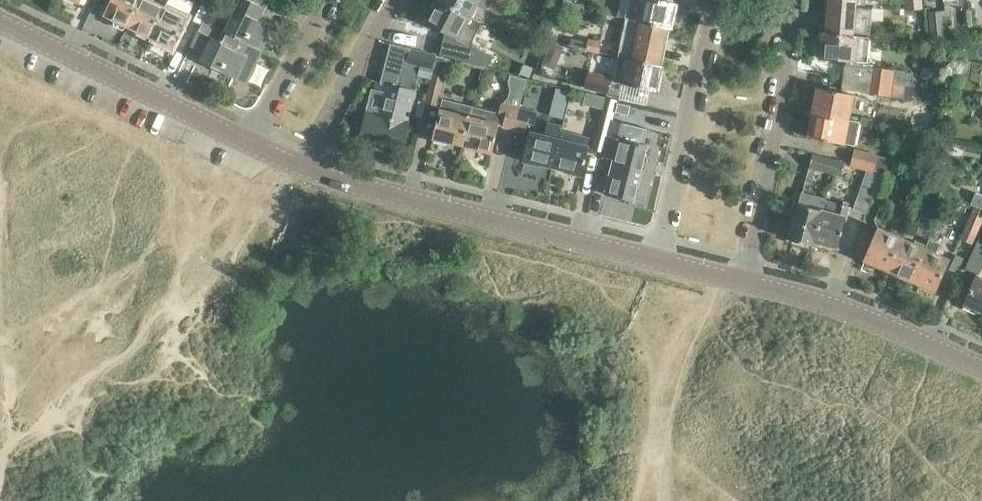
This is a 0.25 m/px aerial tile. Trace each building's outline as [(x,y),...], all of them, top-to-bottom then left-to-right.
[(129,26),(141,0),(113,0),(106,15),(129,26)] [(129,26),(151,37),(165,6),(154,1),(155,0),(141,0),(129,26)] [(165,6),(151,37),(172,48),(187,17),(195,2),(190,0),(168,0),(165,6)] [(261,48),(262,47),(260,46),(270,25),(272,26),(273,25),(261,19),(271,0),(240,0),(236,7),(237,8),(226,32),(229,33),(261,48)] [(471,16),(440,0),(436,0),(426,20),(457,36),(455,40),(469,48),(482,22),(471,16)] [(471,16),(477,3),(502,16),(503,15),(509,18),(512,10),(493,0),(440,0),(471,16)] [(666,26),(671,27),(677,3),(665,0),(629,0),(625,17),(626,17),(666,26)] [(870,37),(872,7),(865,7),(866,0),(830,0),(828,33),(870,37)] [(921,0),(907,0),(908,10),(922,8),(921,0)] [(945,35),(944,21),(943,10),(928,12),(930,36),(945,35)] [(658,64),(666,26),(626,17),(617,56),(658,64)] [(262,49),(261,48),(229,33),(226,32),(203,21),(191,46),(203,52),(211,36),(213,37),(201,62),(238,79),(238,78),(247,82),(262,49)] [(867,62),(870,37),(828,33),(828,35),(822,34),(820,59),(856,62),(867,62)] [(541,63),(553,68),(563,43),(551,38),(541,63)] [(585,49),(585,50),(599,53),(602,41),(588,38),(587,41),(571,38),(569,45),(585,49)] [(406,121),(414,90),(418,76),(430,79),(437,54),(410,47),(406,65),(401,63),(399,67),(385,64),(380,82),(373,80),(365,112),(367,112),(362,133),(403,143),(408,122),(406,121)] [(432,73),(433,73),(425,102),(436,106),(444,76),(449,59),(437,55),(432,73)] [(663,65),(658,64),(617,56),(611,80),(658,90),(663,65)] [(892,84),(913,87),(913,86),(918,86),(919,81),(910,73),(907,72),(907,71),(864,65),(864,66),(845,64),(843,78),(871,81),(892,84)] [(483,68),(480,80),(492,83),(495,70),(483,68)] [(588,73),(584,86),(608,92),(611,79),(588,73)] [(504,127),(515,129),(520,107),(519,107),(526,79),(510,75),(508,81),(510,90),(508,97),(503,103),(502,103),(500,112),(474,106),(465,139),(478,142),(476,148),(493,152),(499,125),(504,126),(504,127)] [(842,88),(860,91),(860,92),(861,92),(885,95),(911,99),(913,87),(892,84),(871,81),(843,78),(842,88)] [(850,119),(854,94),(842,92),(818,87),(813,112),(850,119)] [(525,95),(523,106),(536,109),(538,98),(525,95)] [(617,102),(618,100),(606,97),(596,135),(608,138),(614,112),(617,102)] [(465,139),(474,106),(444,99),(442,109),(435,138),(450,142),(452,136),(465,139)] [(944,99),(942,107),(951,109),(953,100),(944,99)] [(617,102),(614,112),(628,115),(630,105),(617,102)] [(538,112),(520,107),(515,129),(526,132),(529,121),(535,123),(538,112)] [(855,146),(860,122),(850,119),(813,112),(808,137),(855,146)] [(647,146),(626,140),(629,124),(613,120),(604,157),(614,160),(606,194),(633,202),(647,146)] [(554,161),(562,131),(562,130),(563,125),(548,122),(544,135),(531,131),(524,160),(540,164),(542,158),(554,161)] [(590,137),(562,131),(554,161),(568,164),(567,170),(583,174),(590,146),(587,145),(590,137)] [(890,175),(891,171),(894,160),(855,150),(851,164),(875,170),(890,175)] [(832,172),(835,160),(812,154),(809,166),(832,172)] [(844,163),(835,160),(832,172),(841,175),(844,163)] [(879,172),(872,194),(884,199),(892,176),(879,172)] [(862,184),(853,209),(865,213),(873,189),(862,184)] [(813,245),(823,211),(822,211),(825,198),(802,192),(800,200),(789,239),(813,245)] [(981,210),(981,196),(975,193),(971,205),(974,207),(981,210)] [(835,214),(823,211),(813,245),(830,250),(831,246),(838,248),(849,209),(847,208),(849,202),(844,201),(842,207),(837,206),(835,214)] [(981,223),(981,210),(974,207),(966,227),(961,238),(973,243),(978,233),(981,223)] [(888,270),(902,239),(879,229),(866,260),(888,270)] [(981,264),(981,236),(980,235),(966,267),(978,273),(981,264)] [(929,238),(924,249),(911,280),(935,290),(948,259),(935,254),(940,243),(929,238)] [(911,280),(924,249),(902,239),(888,270),(911,280)] [(976,277),(964,304),(965,305),(964,308),(976,313),(977,310),(981,312),(981,280),(976,277)]
